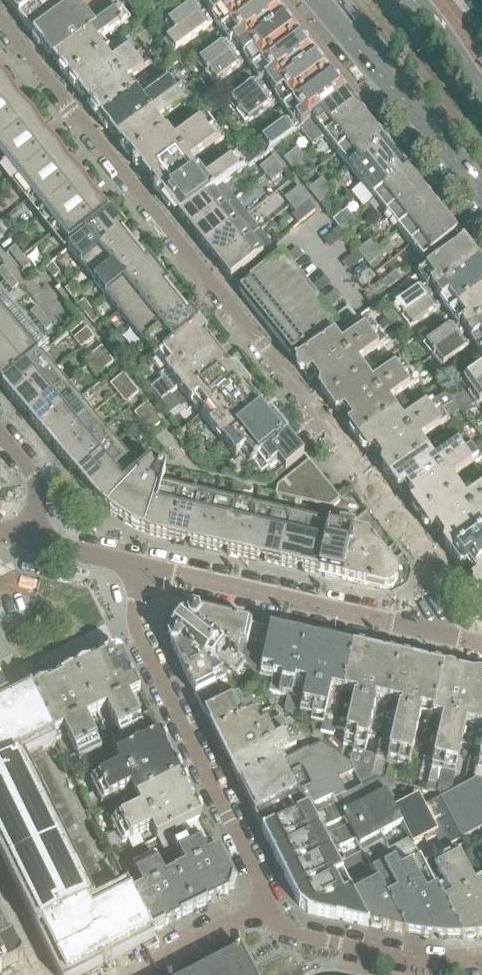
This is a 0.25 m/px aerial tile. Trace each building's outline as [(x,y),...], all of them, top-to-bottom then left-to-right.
[(35,40),(61,19),(54,10),(68,0),(3,0),(35,40)] [(130,21),(122,11),(115,17),(114,15),(102,0),(86,0),(61,19),(35,40),(70,83),(108,53),(101,43),(130,21)] [(114,15),(115,17),(122,11),(132,4),(128,0),(102,0),(114,15)] [(150,8),(161,0),(143,0),(150,8)] [(264,0),(224,0),(173,36),(163,43),(163,44),(172,54),(213,23),(220,33),(264,0)] [(224,0),(193,0),(196,3),(164,26),(173,36),(224,0)] [(282,18),(276,11),(275,11),(266,0),(264,0),(220,33),(227,42),(196,65),(204,75),(232,55),(227,49),(229,45),(230,46),(233,43),(238,50),(282,18)] [(251,71),(297,38),(288,27),(282,18),(238,50),(238,51),(232,55),(204,75),(213,86),(245,62),(251,71)] [(271,88),(313,57),(307,50),(297,38),(251,71),(258,81),(227,104),(236,114),(271,88)] [(160,77),(145,57),(138,49),(136,48),(127,54),(119,45),(108,53),(70,83),(101,122),(142,91),(160,77)] [(283,111),(328,77),(320,66),(313,57),(271,88),(236,114),(244,125),(276,102),(283,111)] [(301,131),(345,97),(338,89),(328,77),(283,111),(290,120),(258,143),(264,150),(255,156),(259,162),(301,131)] [(0,79),(0,94),(8,88),(8,87),(0,79)] [(159,126),(192,101),(177,79),(149,99),(142,91),(101,122),(131,160),(165,135),(159,126)] [(33,119),(18,104),(16,100),(8,88),(0,94),(0,144),(33,119)] [(324,139),(358,113),(357,112),(350,103),(345,97),(301,131),(314,147),(324,139)] [(337,155),(370,128),(365,122),(365,123),(358,114),(358,113),(324,139),(337,155)] [(190,165),(224,140),(208,118),(174,143),(167,133),(165,135),(131,160),(163,199),(196,173),(190,165)] [(58,151),(44,137),(33,119),(0,144),(0,171),(13,187),(58,151)] [(349,170),(382,144),(381,143),(374,134),(370,128),(337,155),(349,170)] [(361,186),(394,159),(390,153),(389,153),(383,145),(382,144),(349,170),(361,186)] [(289,168),(303,157),(297,150),(284,161),(289,168)] [(83,183),(75,175),(69,169),(58,151),(13,187),(38,219),(83,183)] [(181,221),(223,188),(248,170),(239,157),(205,182),(198,172),(196,173),(163,199),(181,221)] [(295,175),(308,164),(303,157),(289,168),(295,175)] [(266,177),(279,166),(273,159),(260,170),(266,177)] [(374,201),(407,174),(406,173),(406,174),(399,165),(394,159),(361,186),(362,186),(352,194),(363,209),(373,200),(374,201)] [(271,184),(284,173),(279,166),(266,177),(271,184)] [(386,216),(419,190),(414,184),(407,176),(407,175),(407,174),(374,201),(386,216)] [(314,199),(327,188),(322,180),(308,191),(314,199)] [(109,215),(96,203),(94,201),(83,183),(38,219),(63,252),(69,247),(71,249),(110,217),(109,215)] [(192,236),(225,209),(226,210),(235,202),(223,188),(181,221),(185,226),(192,235),(192,236)] [(320,205),(333,195),(327,188),(314,199),(320,205)] [(290,207),(303,197),(298,190),(284,200),(290,207)] [(398,232),(431,205),(430,204),(423,196),(424,195),(419,190),(386,216),(398,232)] [(296,215),(309,204),(303,197),(290,207),(296,215)] [(411,247),(444,221),(439,215),(432,206),(431,205),(398,232),(411,247)] [(238,224),(226,210),(225,209),(192,236),(193,237),(194,237),(200,245),(205,251),(238,224)] [(339,229),(352,219),(346,212),(333,222),(339,229)] [(217,266),(259,232),(247,217),(238,224),(205,251),(210,257),(217,265),(216,265),(217,266)] [(69,254),(82,269),(124,235),(112,219),(69,254)] [(344,236),(358,226),(352,219),(339,229),(344,236)] [(423,263),(456,237),(455,235),(448,226),(444,221),(411,247),(423,263)] [(230,282),(272,248),(259,232),(217,266),(218,267),(225,276),(230,282)] [(94,284),(134,252),(122,238),(125,236),(124,235),(82,269),(94,284)] [(363,260),(377,249),(371,242),(357,253),(363,260)] [(400,319),(479,264),(473,256),(473,257),(463,245),(418,277),(426,290),(424,292),(421,289),(392,309),(394,311),(384,318),(387,322),(391,327),(400,319)] [(15,248),(9,253),(16,262),(22,257),(15,248)] [(369,267),(382,256),(377,249),(363,260),(369,267)] [(106,300),(149,265),(147,263),(145,266),(134,252),(94,284),(106,300)] [(22,257),(16,262),(23,272),(30,267),(22,257)] [(336,325),(281,257),(250,283),(251,284),(240,294),(291,358),(336,325)] [(481,292),(481,268),(479,264),(400,319),(391,327),(398,335),(407,328),(409,330),(442,308),(449,317),(481,292)] [(118,315),(161,281),(149,265),(106,300),(118,315)] [(0,271),(0,278),(4,283),(10,278),(3,268),(0,271)] [(68,280),(60,271),(54,276),(61,286),(68,280)] [(388,291),(402,281),(396,273),(382,284),(388,291)] [(10,278),(4,283),(12,292),(18,287),(10,278)] [(131,330),(171,298),(165,291),(168,289),(161,281),(118,315),(131,330)] [(71,286),(64,291),(72,301),(79,295),(71,286)] [(481,322),(481,292),(449,317),(455,325),(423,347),(431,358),(460,338),(455,331),(461,326),(466,333),(481,322)] [(143,345),(183,313),(171,298),(131,330),(143,345)] [(92,311),(85,302),(78,307),(86,316),(92,311)] [(36,309),(30,314),(38,323),(44,318),(36,309)] [(100,320),(92,311),(86,316),(93,325),(100,320)] [(156,361),(198,327),(191,317),(188,319),(183,313),(143,345),(155,360),(156,361)] [(0,314),(0,387),(2,389),(38,359),(0,314)] [(44,318),(38,323),(46,332),(52,327),(44,318)] [(373,355),(387,345),(381,335),(391,327),(387,322),(380,327),(378,331),(373,324),(364,330),(349,341),(341,331),(296,363),(306,377),(312,372),(322,386),(320,387),(320,391),(327,402),(374,370),(380,365),(373,355)] [(481,353),(481,322),(466,333),(472,341),(466,346),(460,338),(431,358),(440,369),(473,346),(480,354),(481,353)] [(230,372),(218,357),(205,342),(206,336),(199,327),(156,361),(200,416),(243,382),(235,373),(230,372)] [(93,339),(86,330),(79,335),(87,345),(93,339)] [(117,341),(109,332),(103,337),(110,347),(117,341)] [(87,345),(79,335),(73,340),(81,350),(87,345)] [(124,351),(117,341),(110,347),(118,356),(124,351)] [(92,355),(84,362),(88,367),(97,360),(105,353),(101,348),(92,355)] [(105,370),(113,363),(107,356),(99,363),(105,370)] [(53,371),(41,357),(2,389),(3,390),(2,390),(14,404),(53,371)] [(389,404),(418,384),(415,379),(426,370),(418,360),(414,363),(418,367),(411,372),(405,363),(380,380),(374,370),(327,402),(335,413),(339,414),(344,410),(354,424),(349,427),(358,441),(397,414),(389,404)] [(133,362),(126,368),(134,377),(141,372),(133,362)] [(97,377),(105,370),(99,363),(90,370),(97,377)] [(481,387),(481,370),(460,386),(460,387),(447,397),(455,406),(481,387)] [(65,386),(53,371),(14,404),(26,418),(65,386)] [(128,384),(120,375),(114,380),(122,389),(128,384)] [(122,389),(114,380),(108,385),(116,394),(122,389)] [(287,437),(273,419),(267,419),(249,396),(250,391),(243,382),(200,416),(236,459),(238,457),(248,469),(255,463),(287,437)] [(138,394),(130,384),(124,390),(132,399),(138,394)] [(78,401),(65,386),(26,418),(39,433),(78,401)] [(455,406),(460,412),(464,417),(476,408),(479,406),(481,404),(481,387),(455,406)] [(129,398),(122,389),(116,394),(123,403),(129,398)] [(421,443),(449,422),(448,421),(460,412),(455,406),(447,397),(440,409),(436,402),(403,424),(397,414),(358,441),(366,452),(373,447),(384,463),(382,464),(382,469),(389,480),(427,453),(421,443)] [(90,415),(78,401),(39,433),(51,448),(90,415)] [(152,414),(144,405),(138,410),(146,419),(152,414)] [(146,419),(138,410),(134,415),(140,424),(146,419)] [(159,424),(152,414),(146,419),(153,428),(159,424)] [(103,430),(90,415),(51,448),(63,463),(103,430)] [(153,428),(146,419),(140,424),(147,433),(153,428)] [(115,445),(103,430),(63,463),(76,477),(115,445)] [(304,458),(287,437),(255,463),(264,474),(270,470),(277,464),(285,473),(304,458)] [(481,460),(477,454),(481,450),(481,444),(474,450),(467,441),(434,463),(427,453),(389,480),(397,490),(401,491),(406,488),(416,501),(411,504),(421,519),(459,491),(452,481),(481,460)] [(127,459),(115,445),(76,477),(88,492),(127,459)] [(144,469),(139,474),(127,459),(88,492),(94,499),(99,504),(104,509),(109,514),(115,518),(119,515),(144,469)] [(323,480),(308,462),(277,486),(288,489),(292,485),(301,497),(323,480)] [(180,492),(173,490),(162,487),(163,481),(165,473),(150,464),(144,469),(119,515),(134,524),(133,529),(142,534),(149,536),(155,538),(162,540),(168,541),(180,492)] [(301,497),(296,501),(315,505),(332,492),(323,480),(301,497)] [(277,486),(275,496),(277,497),(296,501),(301,497),(292,485),(288,489),(277,486)] [(466,501),(459,491),(421,519),(430,532),(436,527),(446,541),(445,542),(444,546),(452,557),(481,536),(481,490),(466,501)] [(199,496),(180,492),(168,541),(187,545),(199,496)] [(332,492),(315,505),(331,509),(332,508),(340,501),(332,492)] [(217,500),(199,496),(187,545),(206,550),(217,500)] [(236,504),(217,500),(206,550),(225,554),(236,504)] [(255,509),(236,504),(225,554),(243,558),(255,509)] [(273,513),(255,509),(243,558),(262,563),(273,513)] [(292,517),(273,513),(262,563),(281,567),(292,517)] [(311,522),(292,517),(281,567),(299,571),(311,522)] [(318,576),(329,526),(311,522),(299,571),(318,576)] [(342,581),(353,534),(354,529),(339,525),(339,528),(329,526),(318,576),(342,581)] [(395,571),(367,537),(353,534),(342,581),(383,590),(387,591),(391,590),(394,587),(397,583),(398,579),(397,575),(395,571)] [(452,557),(459,568),(464,568),(468,565),(478,578),(473,582),(481,596),(481,536),(452,557)] [(335,732),(335,730),(352,649),(197,614),(192,613),(188,618),(241,659),(254,662),(253,667),(262,670),(259,679),(271,682),(268,695),(291,699),(290,703),(302,706),(300,715),(311,718),(310,723),(322,726),(320,733),(324,734),(322,741),(331,743),(332,736),(333,736),(335,732)] [(241,659),(188,618),(184,615),(169,634),(172,637),(209,665),(215,658),(237,675),(246,664),(241,659)] [(226,679),(209,665),(172,637),(171,641),(170,645),(171,648),(205,717),(230,705),(229,703),(220,685),(215,687),(214,685),(226,679)] [(381,735),(388,706),(398,660),(352,649),(335,730),(346,732),(343,747),(354,749),(350,766),(353,773),(372,777),(375,762),(376,758),(365,755),(368,738),(374,740),(376,734),(381,735)] [(139,719),(129,699),(140,693),(121,656),(111,653),(75,670),(97,714),(107,710),(122,739),(111,745),(117,756),(160,735),(149,713),(139,719)] [(412,757),(421,714),(432,717),(434,718),(444,670),(398,660),(388,706),(399,708),(387,765),(375,762),(372,777),(378,778),(378,780),(385,782),(394,784),(398,768),(408,770),(409,766),(411,757),(412,757)] [(103,750),(87,718),(97,714),(75,670),(31,692),(54,739),(66,732),(81,761),(103,750)] [(481,704),(481,679),(444,670),(434,718),(443,719),(428,783),(432,784),(430,791),(437,793),(439,797),(441,800),(450,796),(461,746),(472,749),(481,704)] [(65,974),(72,974),(99,961),(102,959),(108,956),(152,934),(132,893),(130,894),(127,895),(113,902),(102,880),(88,852),(76,827),(72,818),(61,797),(36,747),(54,739),(31,692),(13,701),(0,674),(0,843),(65,974)] [(214,736),(254,716),(250,708),(249,708),(239,698),(229,703),(230,705),(205,717),(214,736)] [(472,749),(475,749),(476,742),(481,743),(481,704),(472,749)] [(296,746),(290,735),(283,738),(275,721),(264,727),(258,714),(254,716),(214,736),(240,787),(279,767),(278,765),(274,757),(296,746)] [(181,776),(172,759),(160,735),(117,756),(116,757),(121,767),(102,778),(91,783),(101,804),(114,797),(132,788),(136,798),(181,776)] [(346,796),(339,781),(354,774),(353,773),(350,766),(349,765),(335,755),(322,745),(312,750),(311,749),(278,765),(279,767),(240,787),(262,833),(333,797),(335,802),(345,797),(346,796)] [(445,941),(463,941),(465,941),(443,901),(395,811),(399,808),(385,782),(378,780),(354,774),(361,788),(346,796),(345,797),(335,802),(363,855),(369,867),(373,876),(405,935),(424,939),(445,941)] [(157,840),(201,818),(181,776),(136,798),(141,808),(111,823),(121,845),(152,829),(157,840)] [(475,782),(450,796),(441,800),(461,840),(461,841),(481,830),(481,783),(475,782)] [(363,855),(335,802),(333,797),(262,833),(299,908),(300,907),(308,914),(368,928),(338,867),(363,855)] [(456,849),(454,850),(447,854),(445,849),(461,840),(441,800),(424,809),(418,798),(399,808),(395,811),(443,901),(465,941),(477,939),(481,938),(481,877),(472,882),(456,849)] [(233,883),(218,852),(207,857),(201,844),(197,833),(173,845),(179,856),(169,862),(194,912),(230,893),(233,883)] [(194,912),(169,862),(159,867),(154,855),(131,866),(136,877),(126,882),(132,893),(152,934),(194,912)] [(366,869),(369,867),(363,855),(338,867),(368,928),(405,935),(373,876),(369,878),(369,875),(366,869)] [(21,963),(23,959),(13,940),(10,941),(0,922),(0,974),(21,963)] [(242,950),(241,951),(241,952),(197,974),(255,974),(242,950)]
